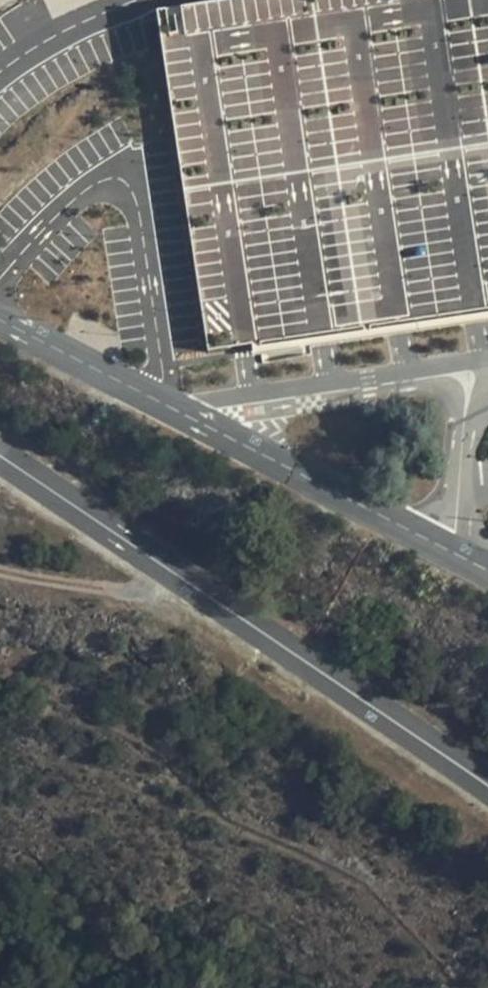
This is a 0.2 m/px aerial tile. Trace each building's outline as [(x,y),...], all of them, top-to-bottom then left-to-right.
[(152,20),(155,40),(170,134),(204,352),(244,345),(323,333),(400,321),(476,309),(487,308),(487,0),(278,0),(152,20)]
